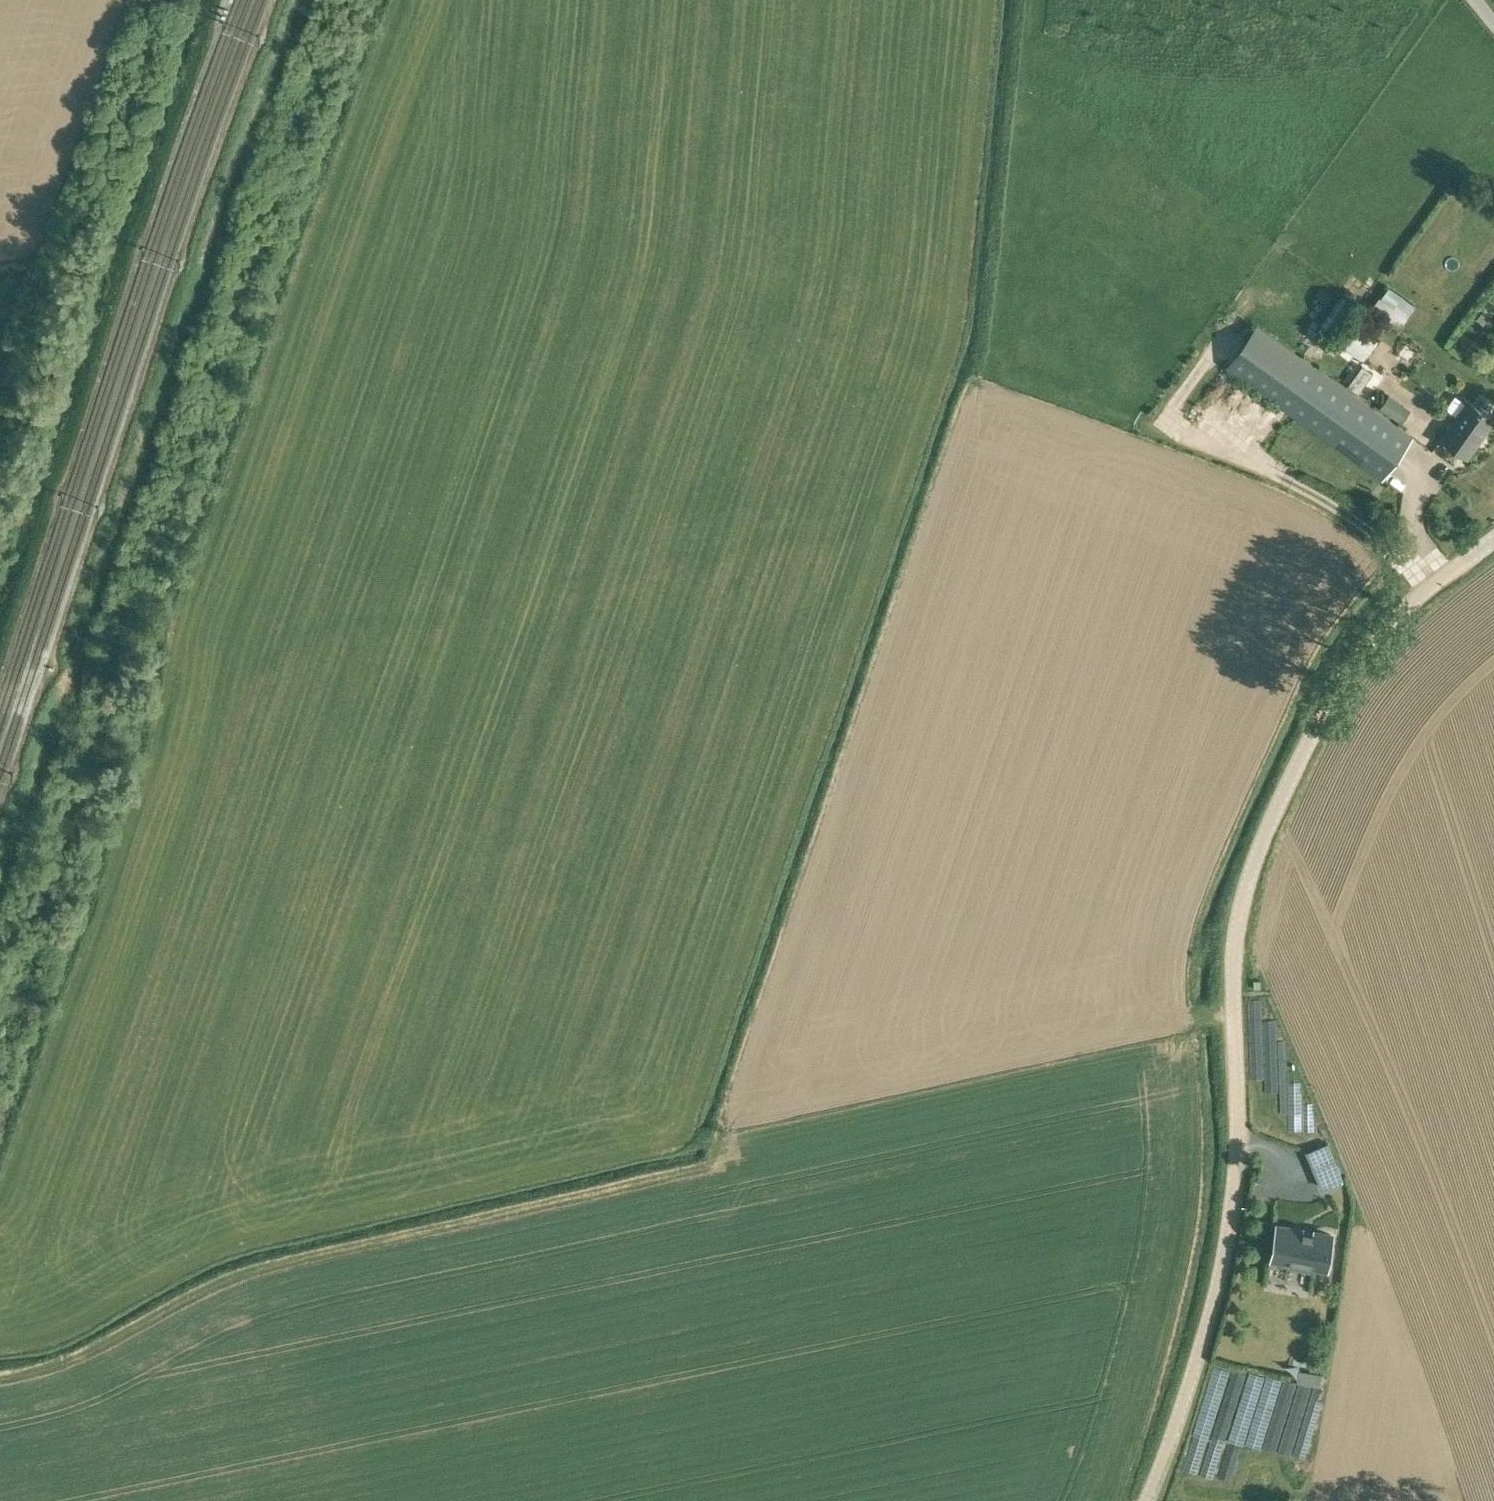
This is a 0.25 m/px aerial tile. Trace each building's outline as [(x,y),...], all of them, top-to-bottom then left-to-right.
[(1373,308),(1401,328),(1409,316),(1407,315),(1416,304),(1392,287),(1384,298),(1382,296),(1373,308)] [(1476,318),(1483,323),(1488,317),(1481,312),(1476,318)] [(1227,365),(1383,476),(1414,433),(1258,322),(1227,365)] [(1348,346),(1366,358),(1378,341),(1361,329),(1348,346)] [(1379,402),(1403,420),(1411,410),(1387,392),(1379,402)] [(1469,454),(1493,418),(1493,417),(1468,399),(1442,436),(1469,454)] [(1326,1265),(1331,1234),(1313,1231),(1313,1230),(1303,1228),(1303,1229),(1278,1225),(1273,1256),(1289,1259),(1288,1266),(1311,1270),(1312,1263),(1326,1265)]
